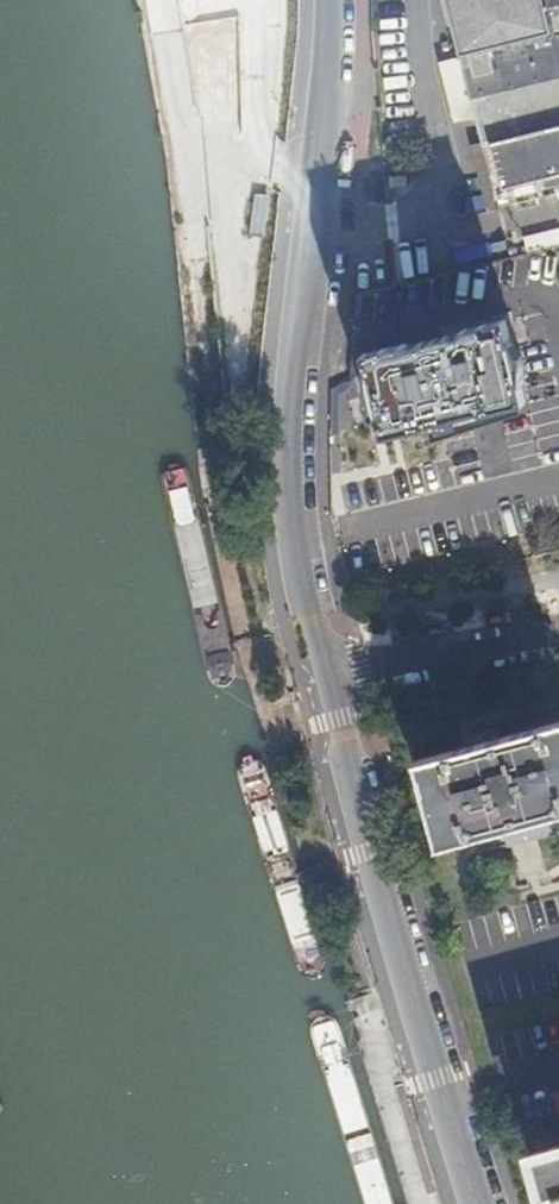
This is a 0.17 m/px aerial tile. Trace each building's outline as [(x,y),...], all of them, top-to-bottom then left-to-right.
[(490,191),(558,175),(558,0),(445,0),(490,191)] [(349,380),(347,381),(347,401),(358,445),(426,429),(429,444),(456,437),(452,419),(484,412),(485,415),(527,405),(522,386),(515,387),(505,343),(512,342),(508,322),(466,332),(466,336),(409,349),(408,346),(367,356),(369,368),(350,372),(349,380)] [(558,816),(558,724),(417,763),(441,848),(474,839),(558,816)] [(474,839),(479,856),(558,834),(558,816),(474,839)] [(531,1157),(534,1168),(536,1176),(539,1175),(546,1203),(558,1203),(558,1149),(531,1157)]
